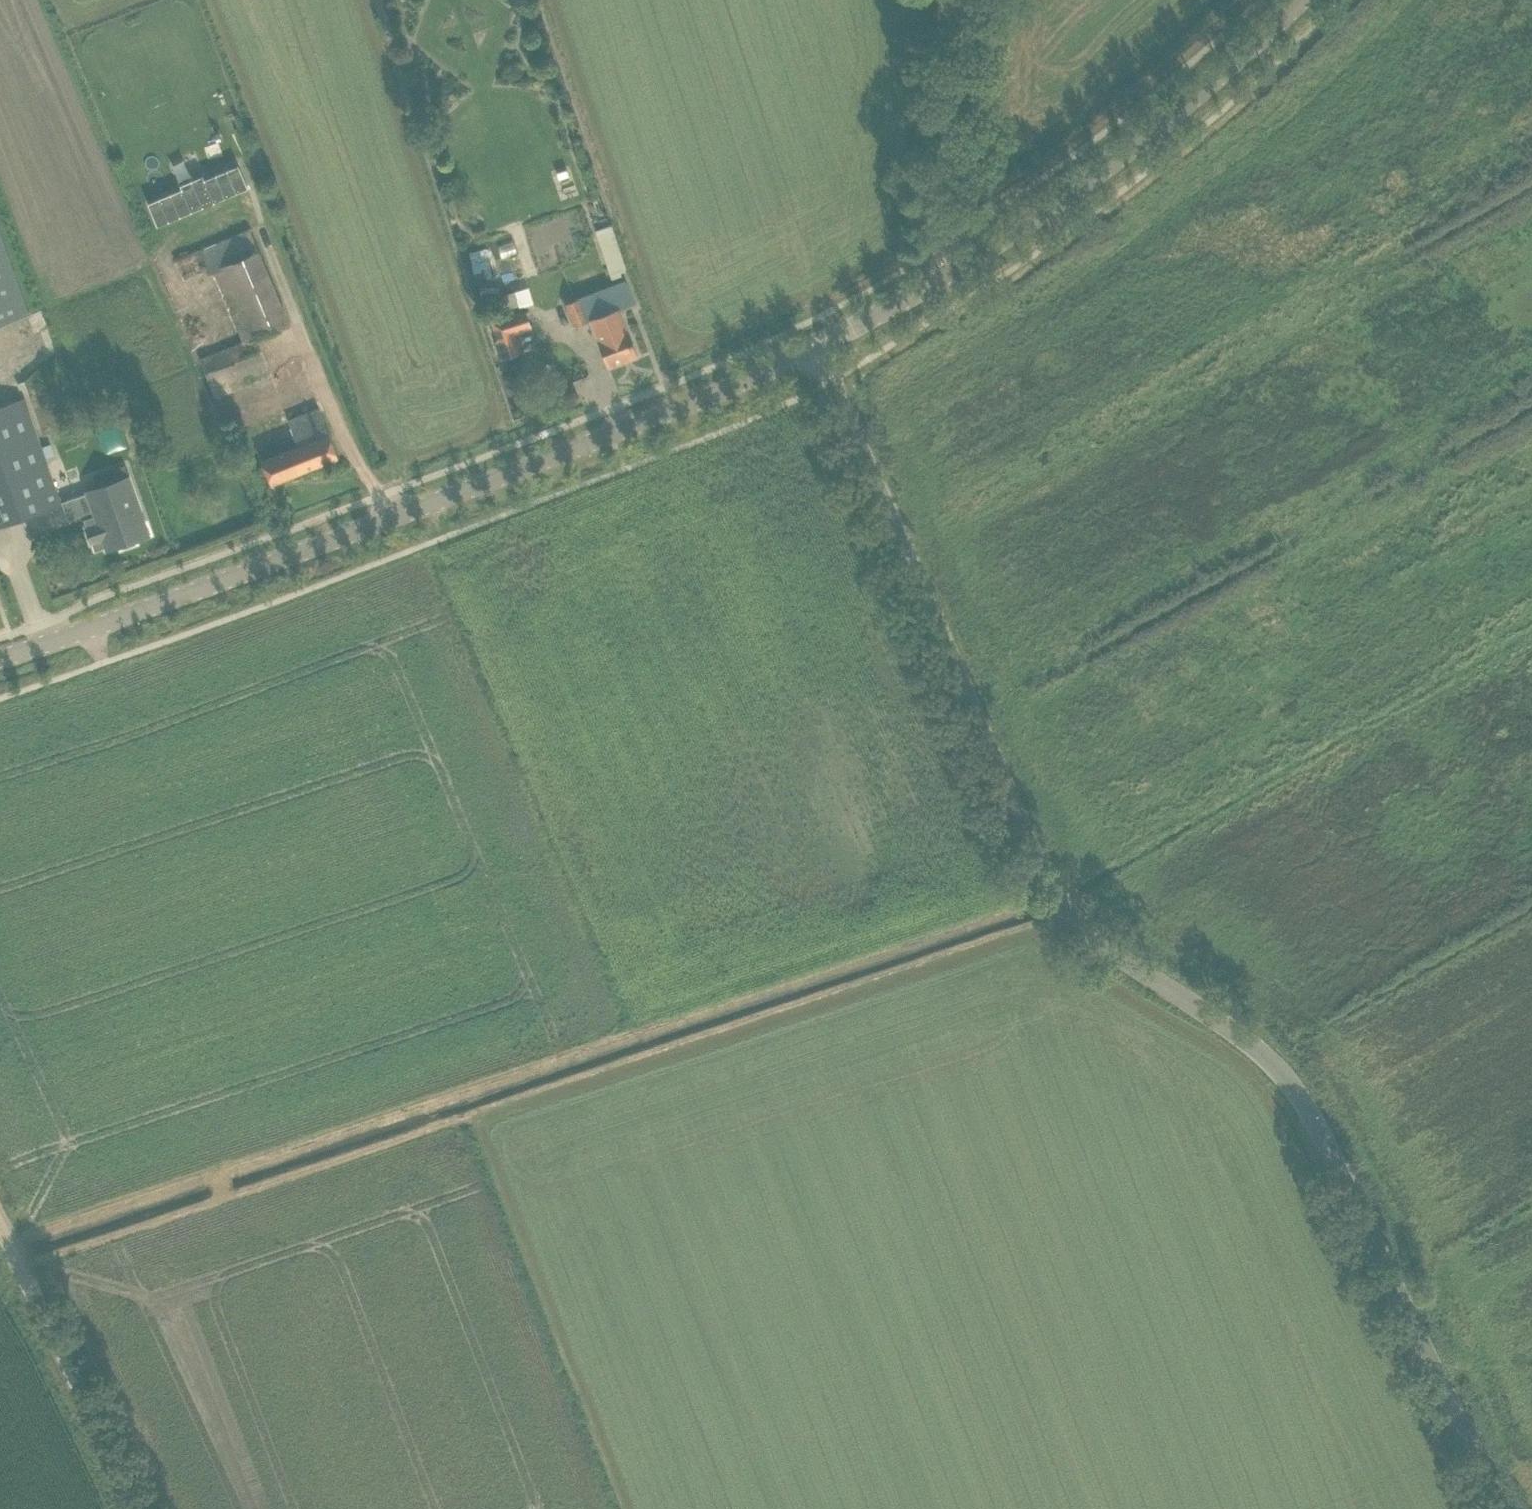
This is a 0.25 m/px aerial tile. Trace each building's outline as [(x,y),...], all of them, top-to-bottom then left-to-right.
[(611,225),(595,230),(611,278),(620,275),(619,272),(624,270),(624,268),(625,268),(611,225)] [(187,271),(217,260),(244,336),(290,320),(256,227),(181,254),(187,271)] [(0,233),(0,323),(29,313),(0,233)] [(475,291),(493,290),(489,248),(471,250),(475,291)] [(618,308),(634,302),(625,280),(578,297),(570,301),(578,324),(591,320),(601,348),(608,367),(637,356),(629,337),(618,308)] [(514,293),(504,296),(508,309),(518,306),(514,293)] [(520,352),(513,333),(531,327),(525,311),(508,317),(507,314),(491,320),(497,338),(495,339),(501,358),(520,352)] [(205,358),(210,384),(271,372),(266,346),(205,358)] [(23,398),(0,406),(0,525),(60,504),(23,398)] [(284,425),(262,434),(269,451),(259,455),(271,483),(301,471),(300,469),(335,455),(325,428),(321,430),(319,424),(289,436),(284,425)] [(149,534),(142,515),(128,476),(125,464),(93,475),(97,487),(86,491),(94,516),(85,520),(87,527),(86,527),(91,542),(93,542),(95,549),(105,545),(106,549),(125,542),(126,546),(134,543),(133,540),(149,534)]
